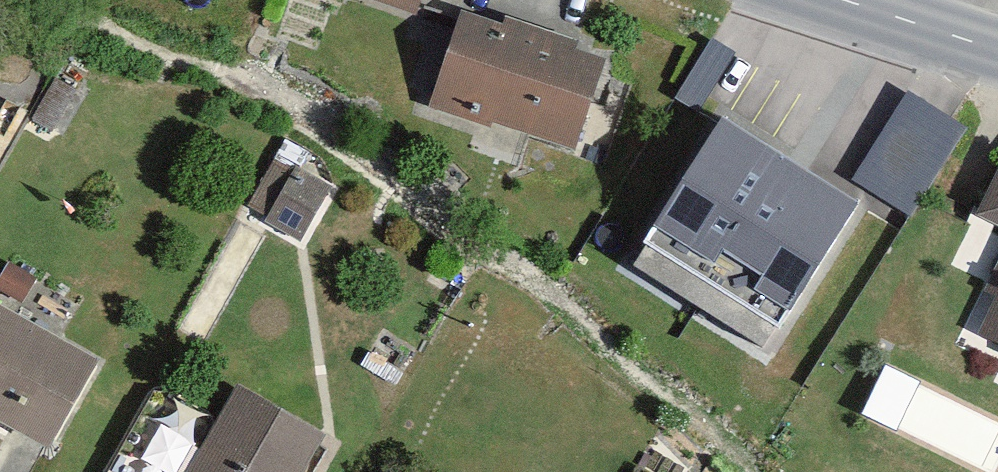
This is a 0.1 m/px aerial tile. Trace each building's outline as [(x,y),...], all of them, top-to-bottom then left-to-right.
[(448,20),(456,0),(400,0),(448,20)] [(664,57),(503,6),(464,130),(625,181),(664,57)] [(992,134),(939,98),(889,171),(942,207),(992,134)] [(888,191),(755,110),(657,270),(789,351),(888,191)] [(275,151),(252,210),(313,233),(336,174),(275,151)] [(18,263),(0,296),(0,446),(48,471),(65,471),(123,366),(52,327),(71,292),(18,263)] [(972,431),(964,428),(975,404),(889,363),(867,410),(960,455),(972,431)] [(342,440),(262,397),(221,471),(324,471),(342,440)]
